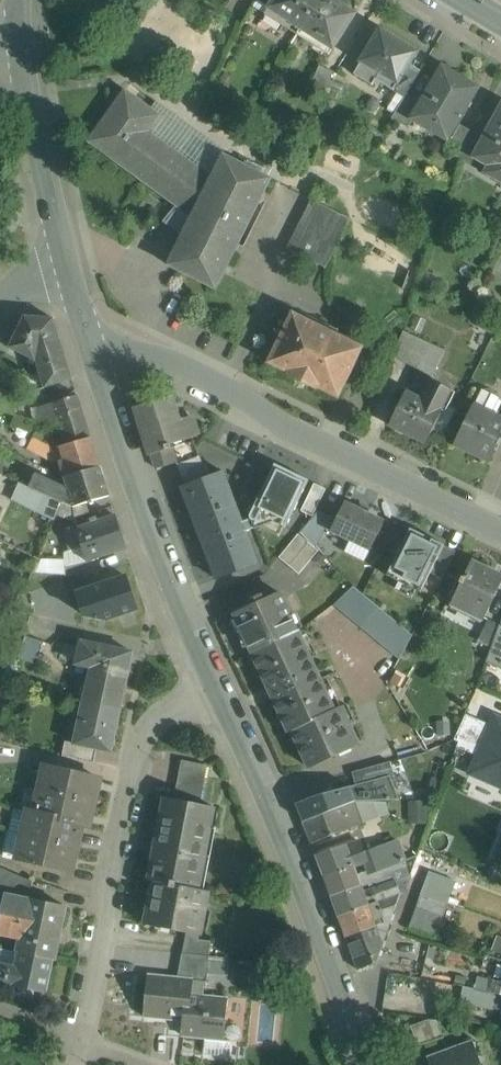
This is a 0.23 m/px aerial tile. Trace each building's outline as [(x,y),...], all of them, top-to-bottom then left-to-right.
[(257,0),(270,8),(275,0),(258,0),(257,0)] [(270,8),(270,9),(265,18),(279,27),(281,23),(298,34),(320,0),(275,0),(270,8)] [(331,0),(320,0),(298,34),(315,44),(312,49),(326,58),(333,48),(354,15),(349,12),(350,11),(350,10),(350,8),(350,7),(349,5),(348,3),(347,3),(344,2),(342,3),(340,4),(340,5),(331,0)] [(416,54),(380,32),(354,75),(374,87),(377,81),(394,91),(416,54)] [(320,67),(310,89),(325,95),(334,73),(320,67)] [(477,89),(443,69),(438,76),(428,92),(428,93),(422,104),(413,119),(413,120),(447,140),(460,117),(461,117),(468,106),(467,106),(477,89)] [(224,156),(212,178),(146,136),(160,116),(126,91),(89,142),(193,218),(169,265),(216,289),(271,179),(224,156)] [(422,104),(407,95),(392,119),(407,128),(413,120),(413,119),(422,104)] [(485,140),(474,159),(475,159),(500,173),(500,111),(485,140)] [(472,133),(460,126),(445,152),(457,159),(472,133)] [(472,133),(457,159),(471,167),(475,159),(474,159),(485,140),(472,133)] [(351,220),(311,200),(287,248),(307,258),(306,259),(326,269),(351,220)] [(362,350),(294,316),(271,362),(291,372),(290,375),(317,389),(319,386),(339,396),(362,350)] [(53,318),(25,317),(9,348),(37,362),(39,369),(44,368),(50,387),(73,380),(53,318)] [(447,352),(403,332),(394,356),(436,375),(447,352)] [(424,401),(406,392),(390,425),(426,443),(442,410),(441,409),(451,389),(434,381),(424,401)] [(474,407),(473,407),(456,443),(490,460),(500,436),(500,420),(491,415),(499,400),(497,393),(487,389),(481,391),(474,407)] [(78,396),(53,403),(60,429),(66,446),(91,438),(78,396)] [(171,396),(136,408),(141,424),(142,424),(152,455),(153,455),(173,448),(172,447),(171,447),(170,444),(196,436),(189,417),(179,420),(171,396)] [(53,403),(39,408),(42,424),(60,429),(53,403)] [(37,424),(16,416),(12,426),(33,434),(37,424)] [(55,436),(39,428),(28,449),(54,463),(59,461),(55,450),(50,446),(55,436)] [(66,446),(55,450),(59,461),(65,478),(101,467),(91,438),(66,446)] [(173,448),(153,455),(157,469),(177,463),(173,448)] [(200,456),(177,464),(182,476),(204,467),(200,456)] [(101,467),(65,478),(68,488),(74,507),(110,496),(101,467)] [(204,467),(182,476),(186,487),(208,478),(204,467)] [(186,487),(182,488),(217,579),(258,564),(224,472),(208,478),(186,487)] [(68,488),(37,475),(31,488),(62,502),(74,507),(68,488)] [(62,502),(31,488),(19,482),(12,499),(54,521),(57,514),(62,502)] [(304,509),(315,515),(326,494),(315,488),(304,509)] [(74,507),(62,502),(57,514),(76,523),(74,507)] [(384,522),(345,503),(331,531),(370,550),(384,522)] [(304,509),(300,507),(290,523),(301,532),(315,515),(304,509)] [(315,515),(301,532),(317,548),(332,517),(319,511),(315,515)] [(116,516),(77,529),(83,548),(87,562),(127,548),(116,516)] [(441,544),(411,528),(387,576),(421,592),(442,551),(441,551),(441,544)] [(77,529),(65,532),(71,551),(83,548),(77,529)] [(299,534),(279,558),(299,575),(319,551),(299,534)] [(66,560),(40,559),(34,573),(67,575),(66,560)] [(472,563),(465,578),(462,577),(460,581),(462,583),(453,603),(454,604),(455,601),(484,615),(483,618),(485,619),(500,584),(500,578),(487,572),(488,571),(472,563)] [(85,622),(145,608),(137,573),(77,587),(85,622)] [(394,620),(354,586),(335,605),(377,640),(394,620)] [(281,594),(264,601),(261,596),(250,602),(252,607),(235,614),(253,653),(298,632),(281,594)] [(500,624),(488,619),(478,641),(492,647),(500,624)] [(394,620),(377,640),(400,659),(413,635),(394,620)] [(492,647),(500,651),(500,625),(500,624),(492,647)] [(334,710),(298,632),(253,653),(289,732),(341,708),(341,707),(334,710)] [(27,636),(19,659),(34,664),(41,641),(27,636)] [(103,647),(81,642),(77,665),(92,668),(91,671),(98,673),(103,647)] [(98,673),(91,702),(122,709),(133,653),(103,647),(98,673)] [(91,702),(87,701),(83,723),(79,722),(74,744),(74,745),(92,749),(113,753),(122,709),(91,702)] [(341,708),(289,732),(290,732),(293,731),(310,768),(359,745),(341,708)] [(470,773),(500,787),(500,720),(495,717),(470,773)] [(92,749),(74,745),(74,744),(66,742),(63,756),(89,762),(92,749)] [(208,767),(184,762),(176,801),(200,805),(208,767)] [(100,779),(45,766),(39,790),(95,803),(100,779)] [(346,781),(296,800),(304,822),(355,802),(352,795),(356,793),(354,789),(350,791),(346,781)] [(95,803),(39,790),(34,813),(83,824),(90,826),(95,803)] [(176,801),(168,799),(151,880),(155,881),(197,890),(213,808),(200,805),(176,801)] [(355,802),(304,822),(312,843),(363,822),(355,802)] [(34,813),(14,808),(8,831),(78,847),(83,824),(34,813)] [(78,847),(8,831),(3,853),(17,856),(16,858),(72,871),(78,847)] [(398,841),(364,854),(360,841),(347,846),(354,866),(354,867),(365,863),(368,872),(369,875),(405,861),(398,841)] [(346,845),(317,856),(324,876),(325,876),(354,866),(347,846),(346,845)] [(405,861),(369,875),(368,872),(357,875),(361,885),(362,887),(370,884),(371,889),(394,881),(391,874),(407,868),(405,861)] [(354,866),(325,876),(332,896),(361,885),(357,875),(354,867),(354,866)] [(0,867),(0,895),(5,896),(6,895),(30,900),(30,899),(33,882),(0,867)] [(455,881),(430,872),(422,893),(447,903),(455,881)] [(371,889),(364,892),(368,905),(376,902),(392,896),(401,893),(396,880),(394,881),(371,889)] [(197,890),(155,881),(146,924),(200,935),(209,892),(197,890)] [(361,885),(332,896),(339,916),(368,905),(364,892),(362,887),(361,885)] [(401,893),(392,896),(396,907),(401,893)] [(30,899),(30,900),(6,895),(5,896),(0,922),(0,935),(21,939),(19,953),(54,960),(55,960),(66,907),(30,899)] [(392,896),(376,902),(384,922),(391,919),(396,907),(392,896)] [(368,905),(339,916),(347,936),(376,925),(368,905)] [(347,936),(346,936),(358,969),(377,962),(376,961),(382,944),(376,925),(347,936)] [(211,942),(186,939),(183,953),(210,956),(211,942)] [(2,949),(0,956),(0,963),(16,967),(19,953),(2,949)] [(54,960),(19,953),(16,967),(12,986),(21,988),(19,994),(34,997),(36,991),(48,993),(54,960)] [(208,974),(210,956),(183,953),(178,977),(192,979),(192,980),(207,982),(208,974)] [(238,959),(210,956),(208,974),(236,976),(238,959)] [(12,986),(16,967),(0,963),(0,983),(12,986)] [(185,1021),(190,994),(192,980),(192,979),(178,977),(150,974),(146,1017),(185,1021)] [(490,981),(488,993),(500,996),(500,984),(490,981)] [(190,994),(185,1021),(184,1036),(206,1039),(204,1054),(230,1057),(232,1041),(222,1040),(226,997),(190,994)] [(427,1019),(411,1025),(418,1046),(443,1037),(436,1021),(427,1019)] [(429,1057),(432,1064),(480,1064),(472,1041),(429,1057)]
